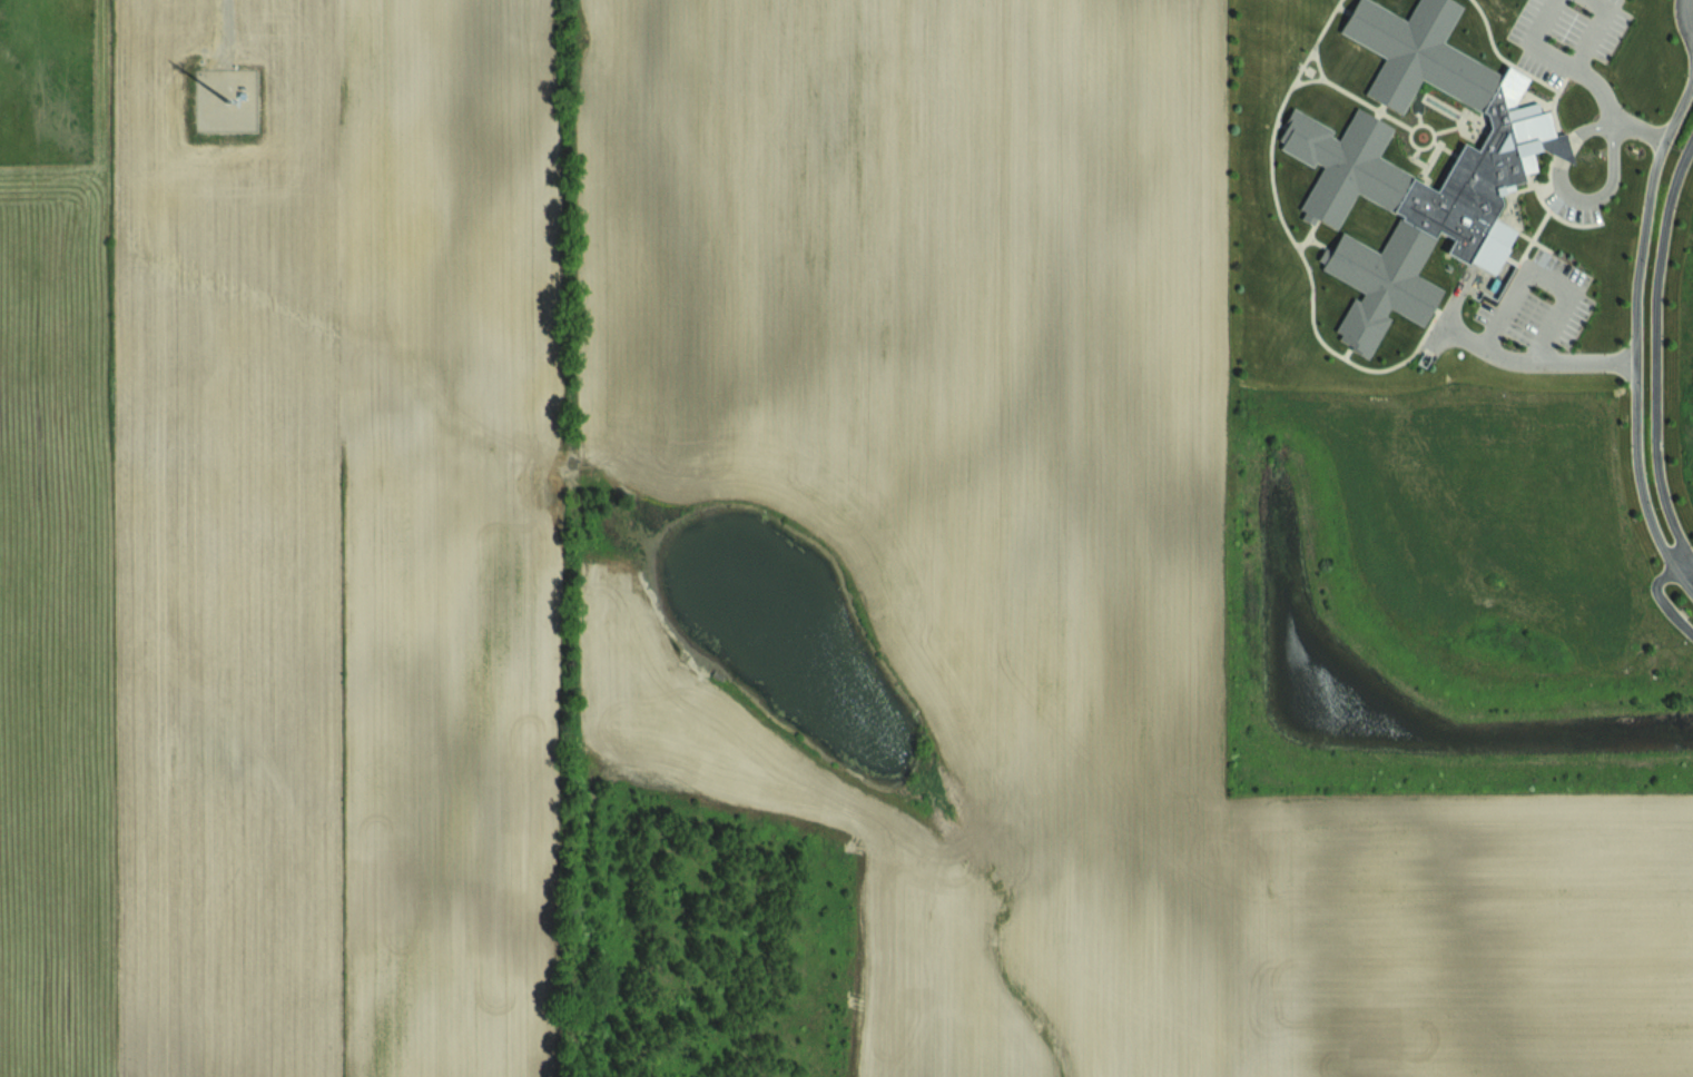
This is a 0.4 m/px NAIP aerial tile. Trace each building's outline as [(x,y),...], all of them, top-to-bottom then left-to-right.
[(1429,0),(1417,0),(1409,18),(1367,0),(1355,0),(1340,35),(1384,53),(1365,97),(1404,113),(1418,81),(1483,109),(1449,190),(1378,160),(1393,125),(1354,108),(1343,133),(1291,111),(1276,148),(1320,166),(1300,214),(1338,231),(1354,193),(1392,210),(1332,271),(1359,297),(1330,327),(1356,353),(1370,358),(1390,310),(1439,331),(1419,212),(1517,309),(1498,196),(1562,131),(1429,0)]
